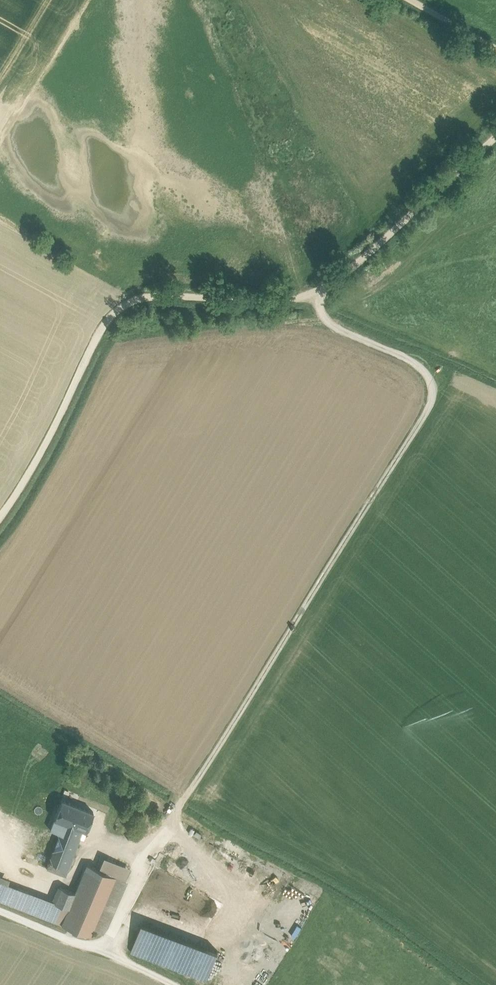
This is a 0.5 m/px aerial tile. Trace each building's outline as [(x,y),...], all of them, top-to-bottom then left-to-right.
[(93,812),(61,799),(54,818),(82,829),(86,830),(93,812)] [(47,827),(12,813),(3,835),(31,846),(27,859),(26,861),(65,876),(79,838),(61,831),(60,832),(50,828),(47,827)] [(82,829),(54,818),(50,828),(60,832),(61,831),(79,838),(82,829)] [(128,868),(106,858),(101,870),(115,876),(123,880),(128,868)] [(69,908),(61,925),(89,935),(92,928),(115,876),(101,870),(88,864),(75,893),(69,908)] [(0,876),(0,901),(1,901),(8,884),(9,879),(0,876)] [(115,876),(92,928),(103,933),(108,926),(127,881),(123,880),(115,876)] [(54,902),(8,884),(1,901),(61,925),(69,908),(54,902)] [(75,893),(60,887),(54,902),(69,908),(75,893)] [(142,922),(131,951),(206,980),(218,951),(142,922)] [(215,961),(214,968),(218,969),(216,978),(222,979),(225,963),(215,961)]
